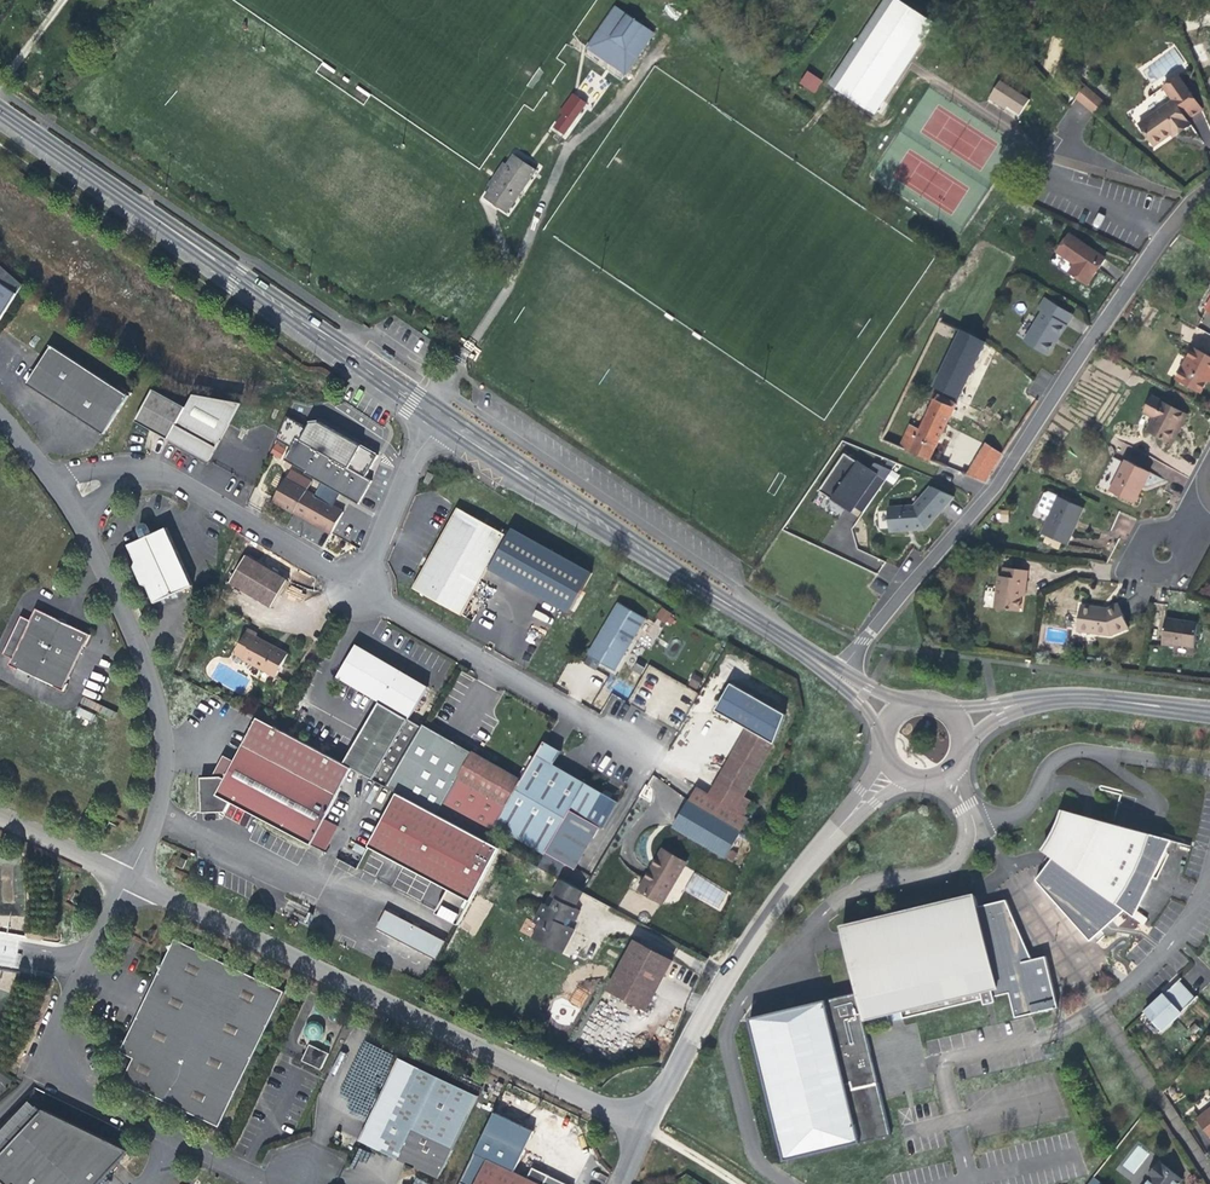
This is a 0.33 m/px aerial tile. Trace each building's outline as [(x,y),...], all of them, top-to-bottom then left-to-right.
[(875,115),(935,23),(900,0),(885,0),(829,84),(875,115)] [(588,48),(626,74),(654,32),(616,7),(588,48)] [(806,70),(798,83),(814,93),(822,80),(806,70)] [(1163,86),(1173,100),(1177,107),(1192,96),(1177,75),(1163,86)] [(1000,81),(991,95),(1008,106),(1020,114),(1030,100),(1000,81)] [(1086,86),(1080,82),(1076,87),(1081,92),(1086,86)] [(1104,102),(1086,86),(1081,92),(1075,98),(1093,114),(1104,102)] [(563,115),(577,96),(573,93),(559,113),(563,115)] [(989,99),(1006,110),(1008,106),(991,95),(989,99)] [(587,104),(577,96),(563,115),(554,128),(565,136),(587,104)] [(1202,109),(1192,96),(1177,107),(1188,120),(1202,109)] [(1173,100),(1139,125),(1155,146),(1172,134),(1171,132),(1176,128),(1180,132),(1191,125),(1188,120),(1177,107),(1173,100)] [(1172,134),(1174,137),(1177,135),(1180,132),(1176,128),(1171,132),(1172,134)] [(507,213),(536,171),(513,155),(507,164),(501,173),(503,174),(498,181),(496,180),(491,188),(485,197),(507,213)] [(501,173),(507,164),(503,162),(487,185),(491,188),(496,180),(498,181),(503,174),(501,173)] [(1094,251),(1070,234),(1057,252),(1075,264),(1069,272),(1088,285),(1096,273),(1105,259),(1094,252),(1094,251)] [(1075,264),(1057,252),(1050,263),(1068,275),(1069,272),(1075,264)] [(19,294),(24,286),(0,265),(0,281),(19,294)] [(19,294),(0,281),(0,322),(19,294)] [(1045,299),(1038,310),(1042,312),(1024,341),(1047,356),(1055,344),(1054,343),(1059,334),(1065,326),(1066,326),(1072,316),(1045,299)] [(986,342),(961,330),(934,387),(959,399),(973,371),(986,342)] [(129,396),(52,345),(27,384),(104,434),(129,396)] [(1193,348),(1176,380),(1201,393),(1207,381),(1209,375),(1209,357),(1193,348)] [(168,439),(187,408),(153,389),(136,421),(168,439)] [(929,398),(933,401),(934,400),(935,400),(938,395),(931,392),(929,398)] [(208,462),(240,404),(194,395),(187,408),(168,439),(208,462)] [(910,424),(899,448),(930,460),(945,430),(957,405),(938,395),(935,400),(934,400),(933,401),(920,430),(910,424)] [(1168,442),(1184,413),(1152,396),(1144,412),(1154,418),(1147,431),(1168,442)] [(1184,413),(1168,442),(1171,444),(1178,431),(1187,415),(1184,413)] [(298,435),(297,438),(350,468),(354,460),(360,463),(364,462),(371,448),(370,444),(365,441),(360,439),(361,437),(356,435),(354,435),(352,439),(354,441),(351,445),(334,436),(338,429),(337,425),(322,417),(317,426),(316,426),(314,429),(305,424),(304,424),(298,435)] [(291,431),(298,435),(304,424),(296,420),(291,431)] [(307,420),(305,424),(314,429),(316,426),(307,420)] [(324,484),(336,461),(297,439),(284,461),(294,467),(286,480),(286,479),(273,500),(332,532),(344,512),(307,491),(314,478),(324,484)] [(1003,455),(987,445),(969,476),(986,483),(1003,455)] [(820,491),(832,499),(857,461),(845,453),(820,491)] [(1126,460),(1110,492),(1134,503),(1140,490),(1137,489),(1146,470),(1126,460)] [(857,461),(832,499),(846,508),(849,502),(857,507),(864,512),(885,480),(870,470),(857,461)] [(874,463),(870,470),(885,480),(891,470),(874,463)] [(1149,472),(1146,470),(1137,489),(1140,490),(1143,484),(1149,472)] [(424,482),(430,484),(434,475),(429,473),(426,479),(425,479),(424,482)] [(955,497),(932,488),(917,508),(891,511),(893,535),(911,533),(929,531),(955,497)] [(1058,497),(1041,534),(1067,545),(1075,527),(1072,526),(1080,507),(1058,497)] [(856,510),(857,507),(849,502),(846,508),(854,513),(856,510)] [(592,573),(512,529),(508,536),(507,536),(458,507),(413,588),(462,616),(489,568),(570,613),(592,573)] [(1084,508),(1080,507),(1072,526),(1075,527),(1077,522),(1084,508)] [(194,586),(167,528),(153,534),(150,527),(149,525),(146,523),(143,523),(141,525),(139,527),(139,529),(139,531),(143,539),(129,545),(137,562),(135,567),(143,584),(148,586),(155,603),(169,597),(174,599),(179,597),(180,592),(194,586)] [(272,607),(288,581),(246,556),(230,582),(272,607)] [(999,576),(995,609),(1019,611),(1021,595),(1022,582),(1026,582),(1027,570),(1003,567),(1002,576),(999,576)] [(619,603),(588,655),(615,670),(645,618),(619,603)] [(1118,604),(1107,609),(1106,609),(1106,611),(1103,611),(1099,610),(1100,608),(1081,606),(1077,631),(1109,635),(1127,628),(1118,604)] [(671,625),(675,614),(659,608),(655,619),(671,625)] [(85,647),(91,635),(68,624),(67,621),(62,618),(59,619),(36,609),(30,621),(32,621),(14,659),(12,658),(9,665),(18,670),(19,668),(55,686),(54,687),(64,691),(67,684),(65,683),(83,646),(85,647)] [(1183,621),(1166,619),(1162,644),(1173,646),(1173,644),(1194,647),(1197,623),(1183,621)] [(276,676),(288,654),(276,648),(275,650),(272,648),(271,645),(255,637),(257,634),(247,629),(233,658),(233,660),(239,663),(242,662),(244,659),(276,676)] [(386,787),(422,727),(409,719),(428,687),(356,645),(338,676),(381,701),(344,764),(352,769),(386,787)] [(692,673),(687,684),(698,690),(703,679),(692,673)] [(658,680),(656,687),(671,691),(672,684),(658,680)] [(774,744),(785,715),(732,684),(717,710),(748,729),(774,744)] [(325,819),(352,769),(344,764),(257,719),(235,761),(225,779),(221,776),(213,777),(201,777),(202,812),(226,811),(231,802),(325,852),(338,826),(325,819)] [(748,729),(710,795),(745,815),(753,802),(744,797),(774,744),(748,729)] [(562,751),(545,741),(522,780),(495,825),(544,854),(545,852),(586,783),(554,764),(562,751)] [(495,825),(522,780),(473,752),(443,803),(426,794),(420,805),(487,841),(495,825)] [(225,779),(235,761),(224,755),(213,777),(221,776),(225,779)] [(586,783),(545,852),(575,869),(600,826),(603,828),(618,802),(586,783)] [(674,827),(726,857),(749,817),(745,815),(710,795),(697,787),(674,827)] [(459,925),(500,848),(487,841),(420,805),(398,793),(369,846),(449,889),(436,913),(459,925)] [(1051,857),(1053,858),(1036,880),(1048,893),(1051,891),(1076,911),(1069,917),(1090,941),(1124,910),(1135,918),(1172,840),(1073,812),(1068,826),(1059,845),(1051,857)] [(657,866),(667,850),(663,848),(652,868),(656,871),(659,867),(657,866)] [(658,900),(664,898),(665,898),(687,862),(667,850),(657,866),(659,867),(656,871),(652,868),(644,881),(647,882),(642,891),(657,901),(658,900)] [(699,877),(690,893),(719,909),(728,894),(699,877)] [(573,906),(581,891),(561,880),(552,896),(557,899),(552,908),(545,903),(534,922),(540,925),(533,938),(556,951),(563,938),(569,941),(575,930),(569,926),(573,920),(576,921),(581,911),(575,908),(573,906)] [(583,892),(581,891),(573,906),(575,908),(583,892)] [(1048,893),(1069,917),(1076,911),(1051,891),(1048,893)] [(865,1028),(983,1000),(984,1005),(995,1002),(994,996),(993,992),(1008,988),(1009,993),(1015,1018),(1058,1007),(1046,957),(1032,960),(1030,954),(1020,959),(1010,918),(1013,916),(1006,900),(984,905),(985,907),(979,908),(977,900),(844,932),(847,946),(845,946),(865,1028)] [(446,941),(386,909),(376,928),(436,960),(446,941)] [(1013,916),(1010,918),(1020,959),(1030,954),(1013,916)] [(9,918),(0,917),(0,925),(8,926),(9,918)] [(161,970),(121,1051),(134,1058),(123,1080),(219,1126),(285,991),(176,938),(173,944),(169,946),(170,950),(163,964),(159,966),(161,970)] [(563,938),(556,951),(562,954),(569,941),(563,938)] [(634,941),(608,990),(646,1010),(673,961),(634,941)] [(1145,1013),(1162,1031),(1195,999),(1181,984),(1171,992),(1170,990),(1165,995),(1167,996),(1163,1000),(1161,997),(1145,1013)] [(578,987),(569,1001),(580,1008),(589,994),(578,987)] [(320,1070),(328,1053),(308,1044),(301,1061),(320,1070)] [(416,1167),(439,1178),(479,1096),(400,1057),(360,1140),(408,1163),(410,1169),(416,1167)] [(131,1151),(45,1109),(43,1111),(38,1106),(0,1146),(0,1183),(99,1183),(131,1151)] [(1198,1119),(1209,1135),(1209,1108),(1198,1119)] [(488,1158),(475,1183),(541,1183),(488,1158)] [(1183,1180),(1158,1161),(1148,1174),(1152,1177),(1146,1183),(1180,1183),(1183,1180)] [(548,1175),(544,1183),(567,1183),(548,1175)]
